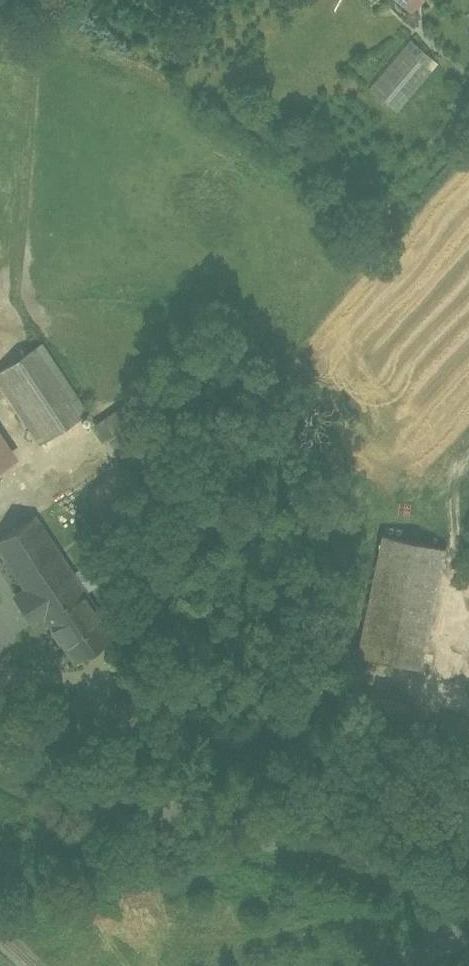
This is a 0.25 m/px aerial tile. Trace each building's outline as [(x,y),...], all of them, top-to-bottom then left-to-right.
[(412,0),(391,0),(404,10),(412,0)] [(436,63),(412,43),(373,90),(397,109),(436,63)] [(0,375),(0,382),(40,440),(79,414),(35,351),(0,375)] [(0,540),(0,565),(3,570),(0,572),(0,643),(39,618),(66,659),(97,640),(23,526),(0,540)] [(422,677),(442,547),(367,536),(348,666),(422,677)]
